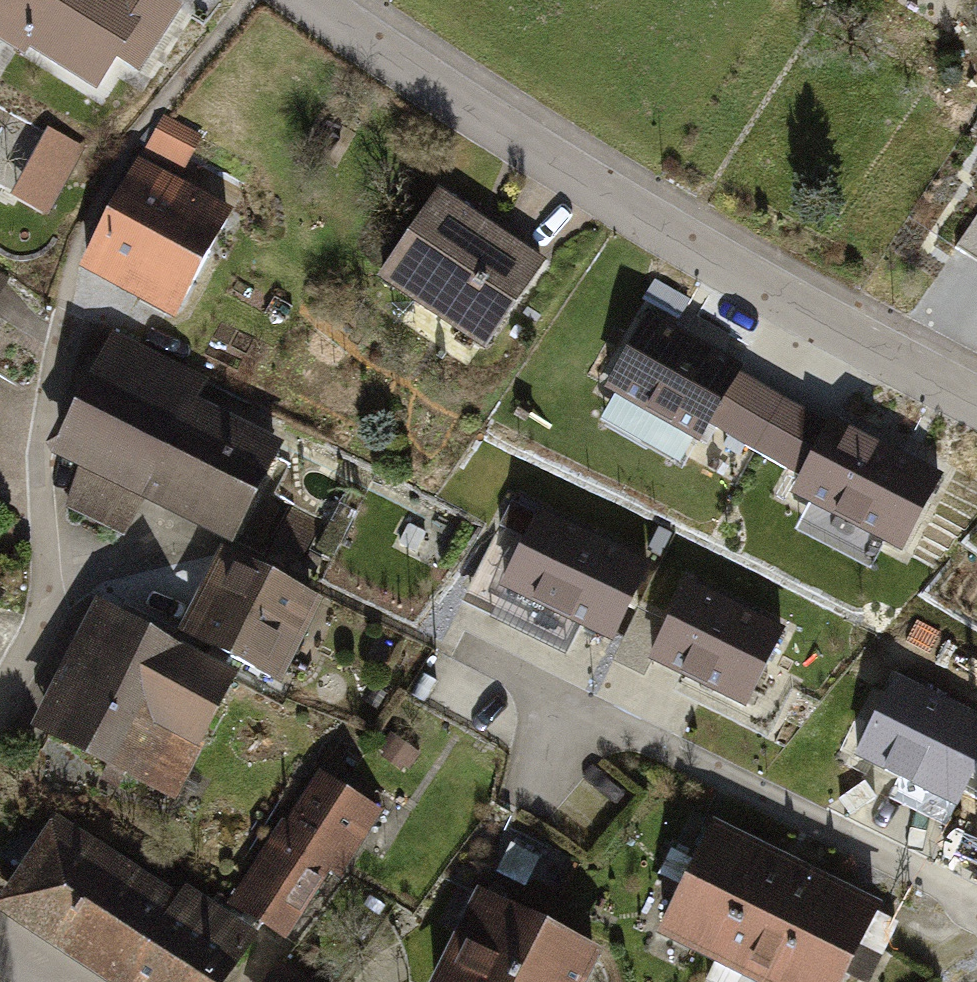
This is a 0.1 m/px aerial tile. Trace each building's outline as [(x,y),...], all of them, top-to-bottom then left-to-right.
[(99,100),(160,0),(0,0),(0,41),(99,100)] [(208,132),(163,109),(86,262),(179,310),(245,180),(197,155),(208,132)] [(16,193),(56,210),(87,140),(46,122),(16,193)] [(440,172),(373,255),(472,334),(539,251),(440,172)] [(956,248),(976,261),(976,214),(956,248)] [(317,411),(141,316),(81,426),(256,521),(317,411)] [(652,316),(607,391),(702,448),(747,373),(652,316)] [(837,427),(800,500),(901,551),(938,479),(837,427)] [(149,586),(92,722),(227,779),(279,657),(306,668),(366,526),(326,509),(303,563),(257,544),(225,618),(149,586)] [(652,563),(539,511),(503,588),(616,640),(652,563)] [(787,630),(681,576),(638,660),(744,713),(787,630)] [(890,674),(851,756),(955,806),(976,760),(976,716),(890,674)] [(285,814),(231,899),(290,937),(334,867),(344,873),(386,808),(321,767),(290,816),(285,814)] [(121,981),(231,981),(265,929),(188,880),(183,888),(58,808),(0,899),(0,905),(121,981)] [(648,916),(780,981),(839,981),(877,906),(698,817),(648,916)] [(602,944),(475,881),(425,981),(583,981),(602,944)] [(279,957),(265,981),(325,981),(279,957)]
